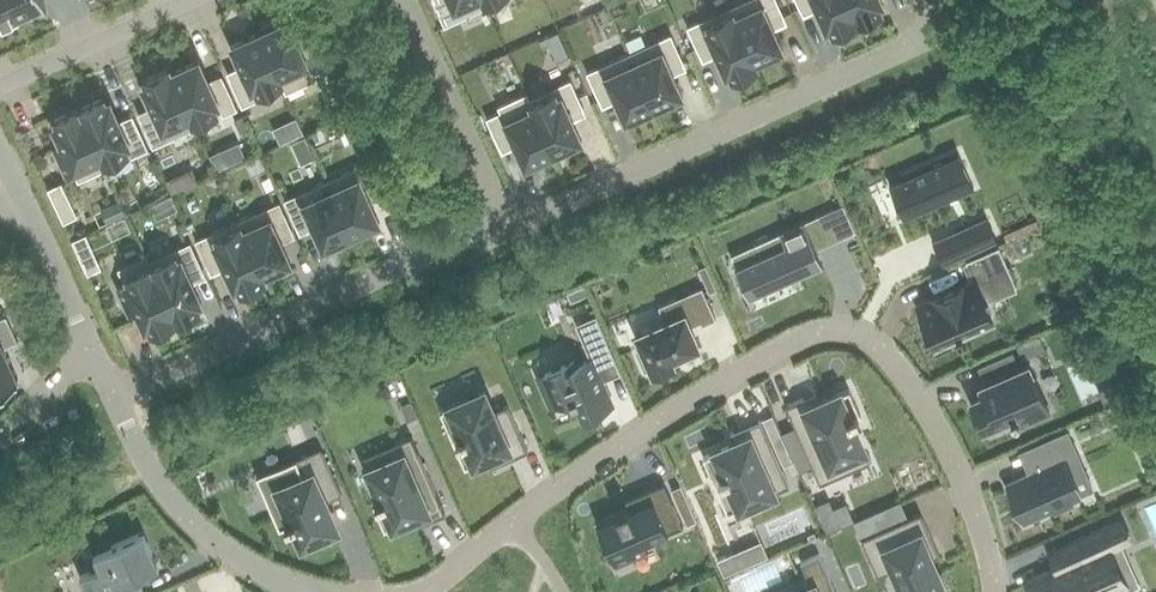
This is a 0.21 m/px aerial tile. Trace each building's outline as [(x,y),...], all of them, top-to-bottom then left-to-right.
[(9,0),(0,0),(0,27),(1,31),(17,24),(15,18),(17,17),(9,0)] [(17,17),(45,4),(43,0),(9,0),(17,17)] [(484,0),(433,0),(444,26),(487,7),(484,0)] [(782,50),(770,23),(784,16),(777,0),(745,0),(729,7),(754,62),(755,62),(782,50)] [(847,0),(796,0),(800,9),(814,3),(826,29),(830,28),(832,33),(857,22),(847,0)] [(857,22),(881,11),(879,5),(883,4),(881,0),(847,0),(857,22)] [(754,62),(729,7),(687,27),(700,55),(713,48),(725,75),(729,73),(732,78),(757,67),(755,62),(754,62)] [(296,48),(284,22),(255,35),(275,79),(280,89),(282,94),(310,82),(308,77),(322,70),(310,42),(296,48)] [(558,32),(540,40),(542,46),(561,38),(558,32)] [(629,53),(653,108),(656,107),(658,110),(678,101),(676,98),(680,96),(679,96),(682,95),(670,68),(684,62),(671,34),(629,53)] [(225,80),(238,109),(280,89),(275,79),(255,35),(227,48),(239,74),(225,80)] [(653,108),(629,53),(586,72),(599,100),(613,94),(625,120),(653,108)] [(211,87),(199,60),(170,73),(193,123),(220,110),(223,116),(237,109),(225,81),(211,87)] [(136,121),(149,149),(191,130),(166,75),(138,88),(150,114),(136,121)] [(553,153),(554,153),(556,152),(558,156),(577,147),(576,143),(582,141),(569,114),(583,108),(571,79),(529,98),(528,99),(553,153)] [(528,99),(529,98),(527,93),(498,106),(500,112),(486,118),(499,146),(513,140),(525,166),(553,153),(528,99)] [(118,129),(106,103),(77,116),(97,160),(102,170),(144,151),(132,123),(118,129)] [(73,183),(102,170),(97,160),(77,116),(49,128),(57,147),(50,150),(62,176),(69,173),(73,183)] [(304,137),(291,144),(295,152),(308,146),(304,137)] [(222,149),(210,155),(216,170),(229,164),(222,149)] [(976,188),(960,151),(900,177),(916,214),(976,188)] [(377,191),(364,163),(322,182),(327,192),(347,237),(375,224),(363,197),(377,191)] [(188,170),(162,181),(167,194),(194,183),(188,170)] [(269,177),(263,181),(267,190),(274,187),(269,177)] [(306,223),(318,249),(347,237),(327,192),(322,182),(280,201),(293,229),(306,223)] [(57,184),(43,191),(60,223),(73,217),(57,184)] [(233,222),(238,233),(258,277),(286,264),(274,238),(288,231),(275,203),(261,210),(233,222)] [(843,204),(829,210),(842,239),(855,233),(843,204)] [(998,240),(988,216),(957,230),(967,254),(998,240)] [(238,233),(233,222),(191,242),(204,270),(217,263),(229,290),(258,277),(238,233)] [(804,222),(730,254),(737,270),(748,297),(823,264),(804,222)] [(84,276),(98,270),(82,235),(68,241),(84,276)] [(199,272),(186,244),(144,263),(149,273),(169,317),(197,305),(185,278),(199,272)] [(979,257),(987,276),(919,306),(932,336),(935,342),(956,333),(958,339),(964,336),(961,331),(990,318),(983,301),(996,296),(1000,294),(1016,287),(999,247),(978,256),(979,257)] [(113,289),(125,315),(132,312),(140,330),(169,317),(149,273),(144,263),(141,256),(115,269),(122,285),(113,289)] [(706,265),(699,268),(709,293),(717,290),(706,265)] [(716,320),(702,288),(688,294),(695,309),(636,335),(642,348),(636,351),(645,370),(651,368),(653,372),(673,363),(671,358),(699,346),(691,328),(701,323),(702,326),(716,320)] [(0,318),(0,388),(18,380),(3,348),(18,341),(6,315),(0,318)] [(594,319),(577,327),(589,355),(607,347),(594,319)] [(980,367),(978,367),(985,383),(980,386),(984,394),(970,400),(983,429),(1011,417),(1011,418),(1016,419),(1017,419),(1020,426),(1050,413),(1029,365),(1020,369),(1013,352),(1011,353),(1013,356),(981,370),(980,367)] [(575,362),(538,378),(550,406),(571,397),(572,400),(575,399),(584,417),(612,405),(592,359),(577,366),(575,362)] [(820,484),(826,481),(840,475),(835,463),(864,450),(857,433),(852,421),(859,418),(858,416),(860,415),(849,389),(807,408),(803,399),(788,406),(787,405),(786,406),(793,424),(820,484)] [(451,409),(464,437),(456,440),(457,442),(456,443),(467,468),(506,450),(511,460),(529,452),(509,406),(494,413),(486,393),(451,409)] [(417,416),(411,401),(402,405),(408,420),(417,416)] [(715,485),(727,479),(740,508),(789,486),(760,420),(742,428),(746,438),(703,457),(715,485)] [(1027,449),(1037,471),(1008,484),(1024,520),(1053,508),(1055,512),(1072,504),(1070,500),(1079,496),(1072,479),(1086,473),(1067,431),(1027,449)] [(402,455),(369,470),(382,499),(374,502),(375,504),(372,505),(383,530),(426,512),(431,521),(447,514),(413,438),(397,445),(402,455)] [(264,494),(278,526),(279,529),(286,526),(287,528),(293,525),(302,544),(337,529),(322,494),(338,487),(325,456),(322,447),(311,452),(312,452),(278,467),(286,484),(264,494)] [(648,552),(644,543),(672,531),(683,526),(664,483),(661,484),(662,485),(635,496),(639,504),(629,509),(628,507),(616,513),(617,514),(597,523),(602,534),(612,557),(612,558),(616,567),(617,566),(648,552)] [(815,505),(827,532),(840,526),(829,500),(815,505)] [(887,553),(904,591),(940,591),(945,590),(930,556),(929,556),(926,548),(934,545),(922,516),(921,513),(908,518),(900,501),(853,522),(861,539),(863,543),(871,560),(887,553)] [(692,510),(683,514),(687,524),(696,521),(692,510)] [(1059,569),(1029,583),(1033,591),(1089,591),(1087,588),(1091,586),(1090,585),(1107,577),(1112,589),(1124,583),(1109,549),(1128,540),(1119,521),(1051,552),(1059,569)] [(91,591),(98,591),(103,590),(104,591),(106,591),(160,568),(159,565),(160,565),(145,531),(113,544),(114,545),(107,548),(112,561),(83,574),(91,591)] [(733,574),(777,555),(770,537),(726,556),(733,574)] [(797,591),(836,591),(819,554),(801,563),(811,586),(797,591)]
